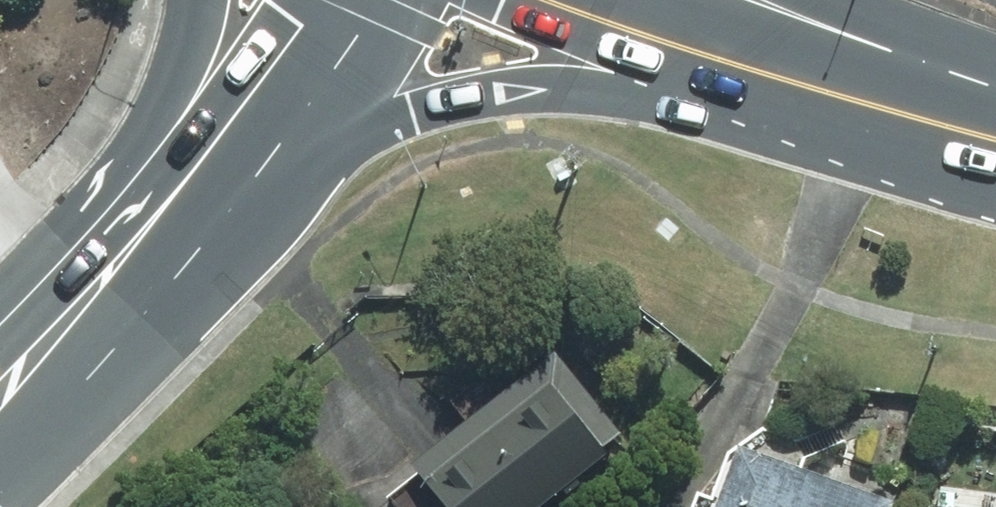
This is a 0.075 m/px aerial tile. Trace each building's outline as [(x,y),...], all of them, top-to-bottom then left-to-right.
[(399,482),(376,500),(382,506),(538,506),(612,451),(542,358),(392,472),(399,482)] [(713,460),(697,506),(853,506),(713,460)]
